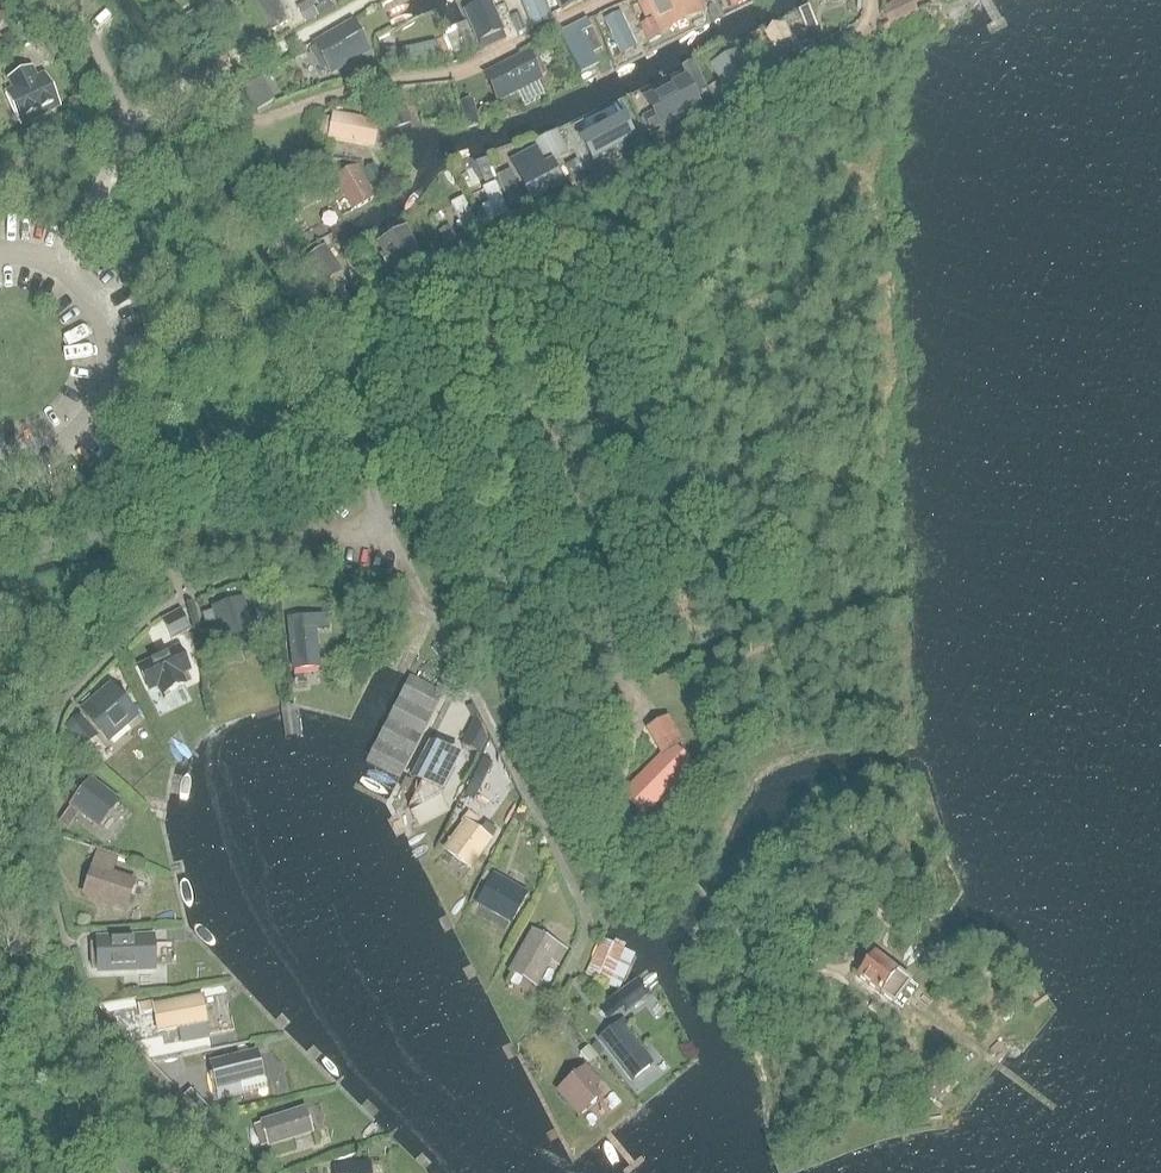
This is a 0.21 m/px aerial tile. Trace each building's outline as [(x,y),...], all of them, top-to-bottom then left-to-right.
[(273,0),(253,0),(270,30),(286,22),(273,0)] [(463,11),(478,44),(505,32),(490,0),(488,0),(463,11)] [(562,11),(581,1),(580,0),(556,0),(562,11)] [(705,15),(698,0),(641,0),(639,1),(640,3),(635,5),(643,23),(647,21),(651,19),(657,31),(659,37),(705,15)] [(731,9),(750,0),(727,0),(731,9)] [(884,9),(892,27),(920,14),(913,0),(903,0),(884,9)] [(309,2),(301,7),(309,21),(317,16),(309,2)] [(329,3),(317,9),(320,15),(332,8),(329,3)] [(604,20),(621,55),(636,48),(620,13),(604,20)] [(518,15),(511,18),(517,34),(525,31),(518,15)] [(576,26),(580,34),(591,29),(587,21),(576,26)] [(643,23),(639,25),(648,42),(655,39),(647,22),(647,21),(643,23)] [(313,45),(331,77),(371,55),(352,22),(313,45)] [(580,34),(576,27),(559,36),(580,76),(597,67),(580,34)] [(5,55),(19,48),(13,36),(0,42),(0,44),(5,55)] [(773,52),(781,67),(802,56),(794,41),(773,52)] [(400,52),(404,70),(441,63),(437,44),(400,52)] [(395,50),(380,51),(382,70),(397,69),(395,50)] [(727,95),(753,81),(737,51),(711,65),(727,95)] [(525,108),(545,98),(538,84),(543,82),(528,53),(484,75),(498,104),(518,94),(525,108)] [(25,120),(57,105),(44,79),(36,83),(31,72),(13,81),(18,91),(12,94),(25,120)] [(651,113),(643,117),(651,132),(659,128),(661,131),(702,109),(685,76),(643,98),(651,113)] [(243,87),(254,108),(272,98),(260,77),(243,87)] [(399,89),(381,96),(392,127),(410,120),(399,89)] [(473,100),(461,103),(467,128),(479,125),(473,100)] [(380,123),(334,114),(329,140),(375,149),(380,123)] [(620,119),(580,140),(593,164),(633,143),(620,119)] [(533,198),(561,183),(552,165),(542,169),(533,153),(514,163),(533,198)] [(578,159),(566,166),(573,179),(585,172),(578,159)] [(357,167),(335,179),(329,170),(317,177),(327,196),(339,189),(351,212),(375,199),(357,167)] [(510,214),(495,182),(484,188),(490,204),(484,208),(492,224),(510,214)] [(407,227),(377,243),(395,276),(425,261),(407,227)] [(449,227),(439,232),(446,246),(456,241),(449,227)] [(345,276),(328,248),(307,260),(324,288),(327,286),(343,277),(345,276)] [(333,296),(349,287),(343,277),(327,286),(333,296)] [(223,640),(253,631),(243,600),(214,609),(215,611),(204,615),(207,626),(218,622),(223,640)] [(181,609),(162,618),(172,639),(191,629),(181,609)] [(316,631),(327,630),(326,616),(289,620),(294,668),(319,665),(316,631)] [(177,649),(139,668),(149,690),(158,686),(162,694),(184,683),(180,675),(188,671),(177,649)] [(443,691),(410,674),(365,762),(398,778),(443,691)] [(127,725),(137,716),(112,687),(85,711),(105,735),(123,720),(127,725)] [(79,712),(64,726),(82,747),(98,733),(79,712)] [(684,745),(668,715),(646,729),(662,757),(684,745)] [(476,718),(461,745),(481,755),(488,741),(476,718)] [(439,749),(434,759),(425,755),(413,778),(438,790),(455,757),(439,749)] [(662,757),(623,796),(642,814),(680,775),(662,757)] [(100,825),(118,801),(91,781),(61,821),(70,828),(83,811),(100,825)] [(471,868),(491,841),(474,829),(480,822),(468,814),(462,821),(466,824),(447,851),(471,868)] [(127,906),(134,882),(112,875),(117,859),(98,853),(85,892),(127,906)] [(513,920),(527,895),(494,876),(480,901),(513,920)] [(536,933),(514,971),(535,983),(549,959),(557,963),(565,949),(536,933)] [(635,952),(601,937),(586,973),(619,988),(635,952)] [(100,942),(100,943),(90,943),(91,967),(154,965),(153,940),(100,942)] [(875,953),(855,977),(894,1007),(913,982),(875,953)] [(637,978),(614,995),(626,1011),(649,994),(637,978)] [(159,1030),(208,1021),(204,996),(154,1005),(159,1030)] [(138,1003),(140,1013),(154,1010),(153,1001),(138,1003)] [(624,1069),(643,1054),(623,1028),(626,1024),(623,1021),(600,1039),(624,1069)] [(596,1043),(591,1047),(598,1056),(604,1052),(596,1043)] [(580,1053),(589,1064),(598,1056),(591,1047),(589,1045),(580,1053)] [(211,1065),(219,1100),(243,1095),(240,1083),(261,1078),(255,1054),(211,1065)] [(591,1092),(599,1085),(585,1068),(559,1091),(580,1117),(599,1101),(591,1092)] [(933,1081),(923,1092),(933,1102),(944,1091),(933,1081)] [(189,1088),(182,1095),(202,1115),(209,1109),(189,1088)] [(268,1145),(314,1131),(307,1108),(261,1122),(255,1124),(262,1146),(268,1144),(268,1145)] [(369,1164),(336,1167),(336,1172),(370,1172),(369,1164)]
